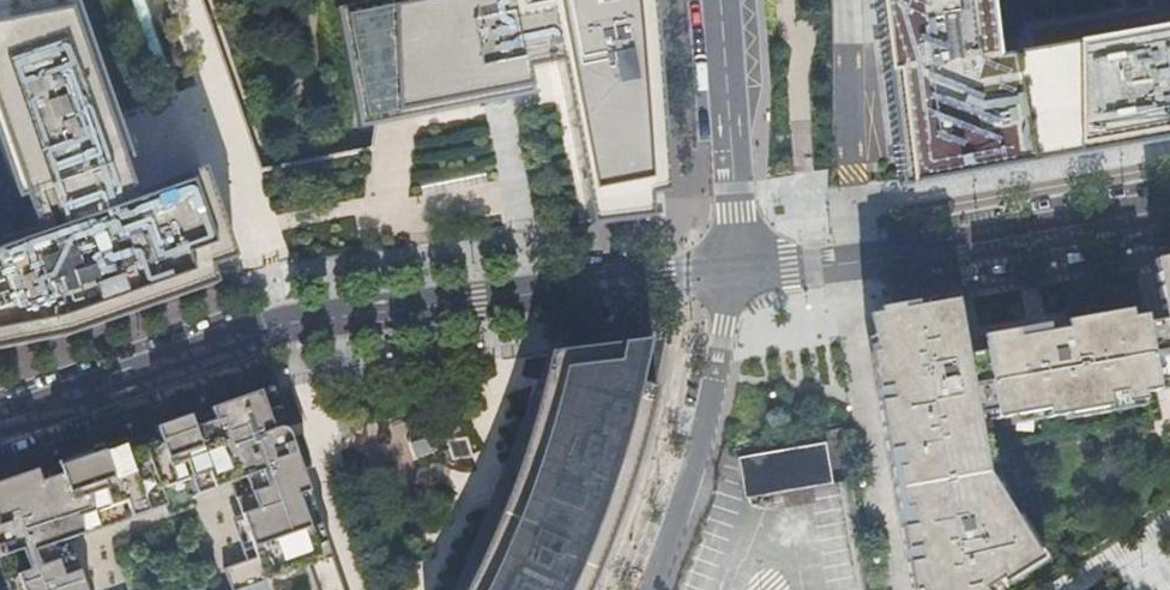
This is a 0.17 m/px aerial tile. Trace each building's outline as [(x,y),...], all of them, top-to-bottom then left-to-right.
[(72,334),(245,272),(211,169),(144,191),(78,0),(0,0),(0,148),(29,230),(0,240),(0,349),(72,334)] [(422,32),(420,102),(493,97),(494,101),(496,103),(499,104),(503,104),(506,101),(507,96),(533,94),(528,67),(559,61),(591,223),(652,216),(650,186),(656,184),(647,66),(642,10),(641,0),(422,0),(422,32)] [(902,181),(1071,151),(1072,157),(1169,139),(1169,27),(993,58),(982,0),(870,0),(902,181)] [(915,589),(982,589),(981,589),(997,579),(999,583),(1039,558),(985,472),(975,412),(993,410),(994,416),(1029,411),(1028,407),(1044,404),(1046,416),(1108,406),(1106,393),(1122,390),(1122,394),(1157,388),(1156,380),(1169,378),(1169,261),(1153,264),(1163,318),(1145,321),(1144,313),(1129,316),(1128,309),(1064,320),(1066,327),(1017,336),(1016,329),(980,335),(983,350),(965,353),(955,299),(879,313),(883,333),(872,335),(914,580),(915,589)] [(650,338),(647,338),(644,349),(623,344),(624,341),(549,350),(534,411),(524,445),(501,509),(483,551),(465,588),(464,589),(590,589),(604,557),(625,502),(637,464),(647,429),(657,385),(641,381),(650,338)] [(334,557),(279,402),(270,405),(269,403),(270,402),(266,392),(0,486),(0,561),(10,589),(237,589),(306,566),(334,557)] [(826,443),(738,458),(745,497),(832,482),(826,443)] [(334,557),(306,566),(237,589),(345,589),(334,557)]
